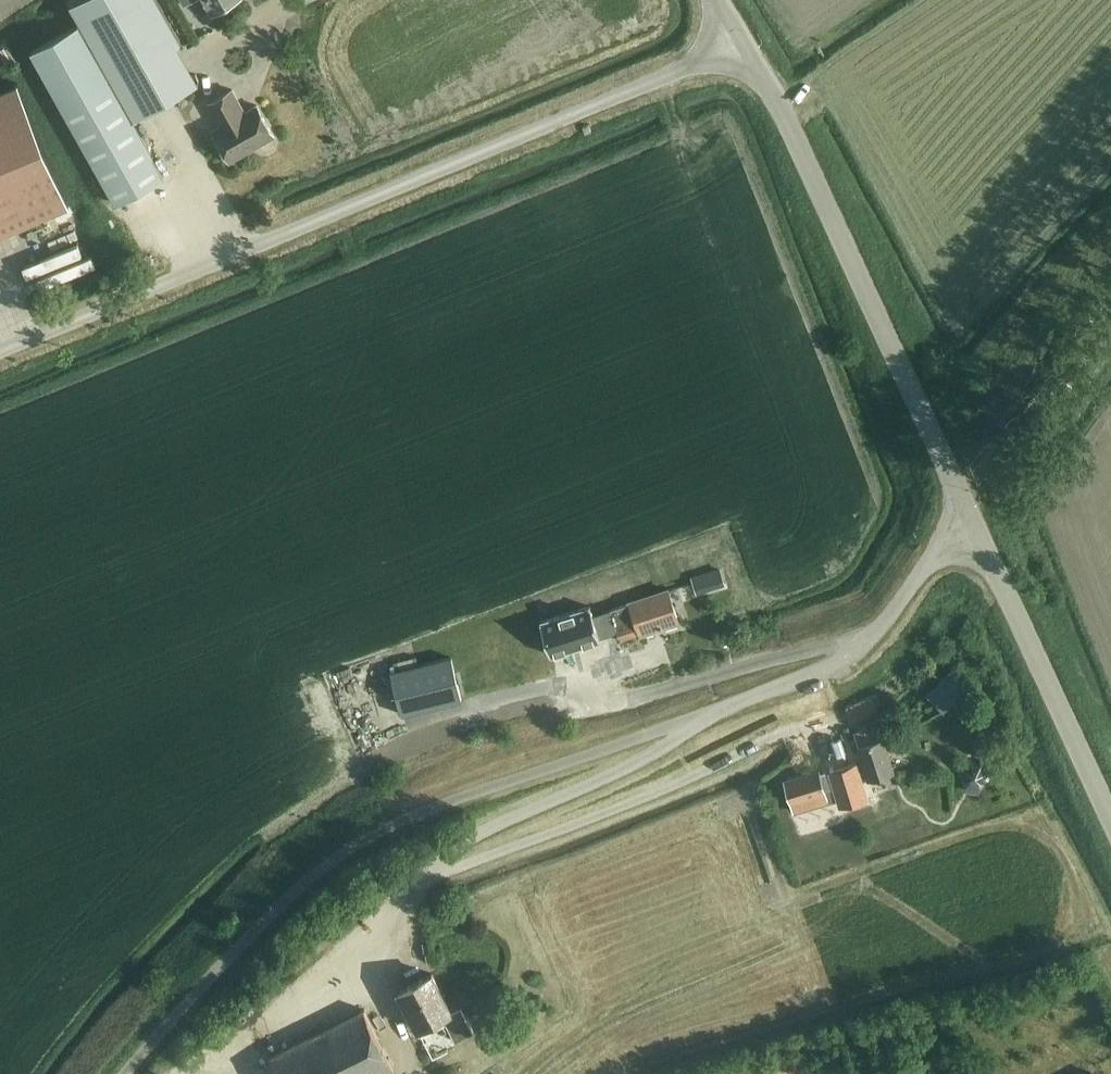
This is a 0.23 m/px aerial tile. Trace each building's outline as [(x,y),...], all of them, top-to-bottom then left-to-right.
[(110,81),(112,79),(145,61),(180,41),(157,0),(68,0),(70,3),(80,22),(78,24),(110,81)] [(211,13),(232,0),(203,0),(211,13)] [(110,81),(78,24),(30,50),(116,203),(164,176),(110,81)] [(17,82),(0,89),(0,232),(67,204),(17,82)] [(213,130),(230,161),(276,136),(258,105),(246,111),(234,89),(209,102),(221,125),(213,130)] [(719,565),(691,574),(697,593),(726,584),(719,565)] [(668,589),(610,609),(617,630),(620,639),(678,620),(668,589)] [(540,621),(550,654),(600,639),(599,636),(617,630),(610,609),(592,614),(589,605),(540,621)] [(451,656),(390,671),(400,714),(461,699),(451,656)] [(855,763),(860,780),(893,770),(883,737),(857,745),(863,761),(855,763)] [(829,769),(842,766),(838,751),(825,755),(829,769)] [(985,760),(970,758),(961,770),(967,784),(982,786),(991,774),(985,760)] [(791,801),(824,791),(819,772),(785,782),(791,801)] [(350,989),(359,983),(349,967),(340,972),(350,989)] [(442,1015),(455,1040),(474,1031),(461,1005),(451,1010),(432,973),(398,990),(417,1027),(442,1015)] [(279,1073),(380,1073),(394,1067),(364,1009),(270,1057),(279,1073)] [(1110,1064),(1087,1073),(1110,1073),(1110,1067),(1110,1064)]
